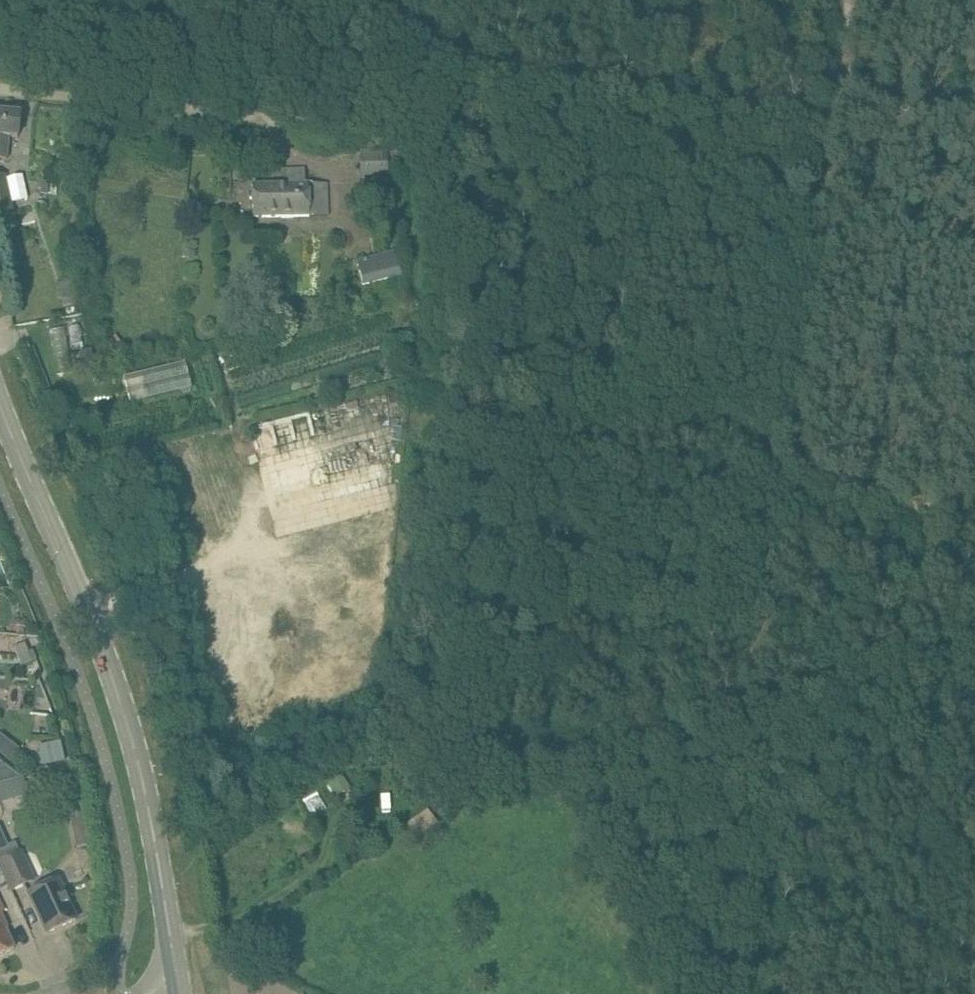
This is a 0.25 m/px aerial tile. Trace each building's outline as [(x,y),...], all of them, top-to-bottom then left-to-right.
[(6,159),(8,136),(18,137),(20,113),(0,112),(0,159),(6,159)] [(388,181),(388,150),(360,151),(361,181),(388,181)] [(285,184),(252,185),(254,217),(329,215),(327,183),(306,183),(305,168),(285,169),(285,184)] [(24,173),(8,175),(12,200),(28,197),(24,173)] [(5,176),(0,177),(0,218),(13,215),(5,176)] [(48,194),(49,182),(40,181),(39,193),(48,194)] [(363,284),(402,274),(396,251),(357,261),(363,284)] [(64,306),(77,304),(73,280),(60,283),(64,306)] [(128,350),(116,336),(107,343),(119,357),(128,350)] [(131,400),(144,398),(143,394),(164,391),(162,374),(174,372),(174,369),(128,375),(131,400)] [(13,631),(18,633),(23,631),(26,625),(23,620),(18,618),(13,620),(11,625),(13,631)] [(14,647),(18,655),(28,651),(25,643),(14,647)] [(33,649),(28,651),(18,655),(22,665),(37,659),(33,649)] [(10,760),(19,748),(0,734),(0,753),(10,760)] [(44,766),(66,761),(61,742),(39,747),(44,766)] [(376,761),(362,770),(369,780),(382,771),(376,761)] [(0,762),(0,783),(21,777),(0,762)] [(83,807),(74,808),(76,818),(71,819),(76,847),(90,844),(83,807)] [(429,813),(409,826),(418,840),(438,826),(429,813)] [(8,845),(0,827),(0,849),(8,845)] [(20,851),(0,860),(0,864),(12,890),(34,880),(20,851)] [(76,920),(57,879),(28,892),(47,933),(76,920)] [(14,948),(6,929),(8,928),(1,913),(4,912),(0,903),(0,955),(14,948)]
